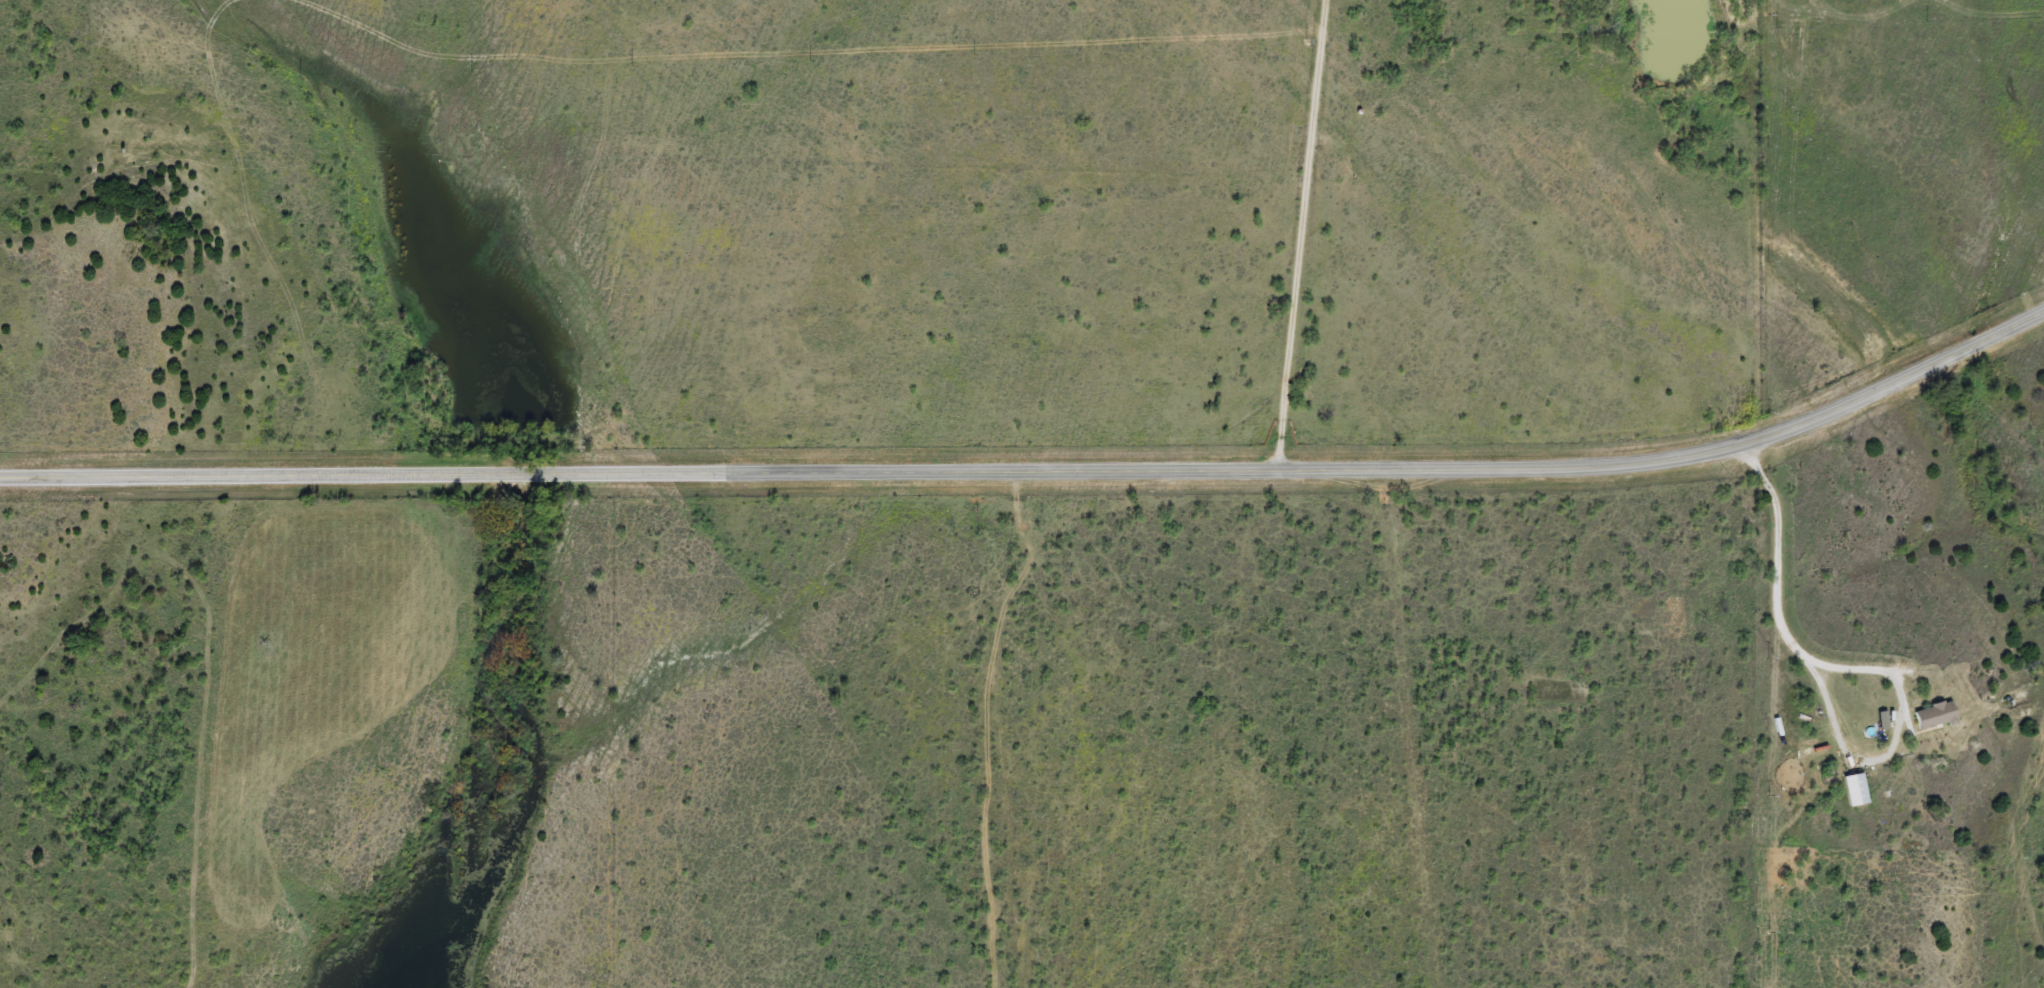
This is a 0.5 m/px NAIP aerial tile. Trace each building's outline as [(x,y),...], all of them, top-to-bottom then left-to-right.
[(1958,723),(1918,730),(1915,710),(1955,703),(1958,723)] [(1869,805),(1849,808),(1844,777),(1864,773),(1869,805)]
